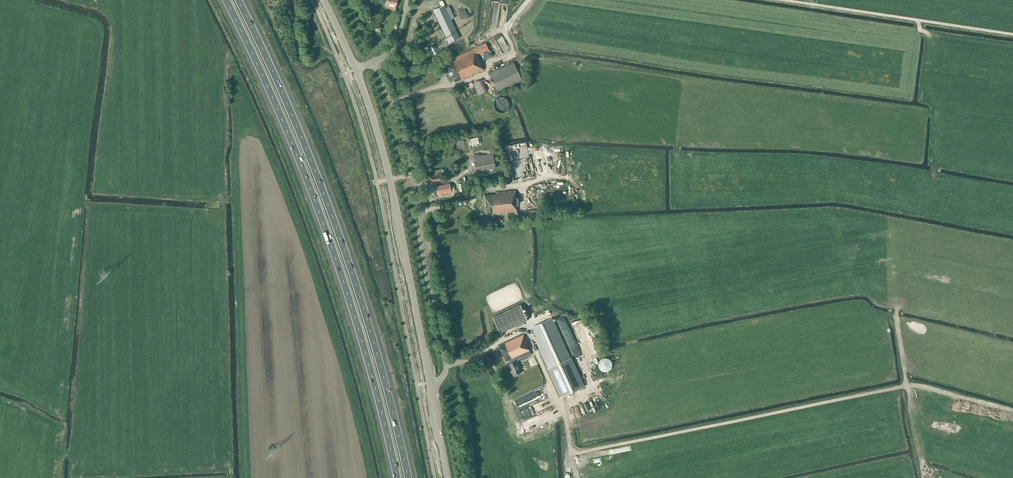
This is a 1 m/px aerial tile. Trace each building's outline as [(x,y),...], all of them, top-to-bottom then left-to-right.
[(388,2),(387,1),(386,6),(395,8),(396,0),(388,0),(388,2)] [(448,43),(459,38),(444,5),(436,9),(436,8),(435,9),(433,10),(448,43)] [(466,11),(464,9),(458,12),(461,20),(468,16),(466,11)] [(499,56),(510,51),(501,32),(494,36),(498,44),(494,46),(499,56)] [(485,43),(474,48),(477,55),(489,50),(485,43)] [(452,59),(453,60),(462,80),(483,70),(480,63),(481,63),(477,55),(474,48),(452,59)] [(462,80),(453,60),(445,64),(454,82),(461,79),(461,80),(462,80)] [(489,74),(491,78),(497,92),(522,81),(513,62),(489,74)] [(479,94),(486,91),(481,80),(473,83),(479,94)] [(510,105),(510,104),(510,103),(510,101),(509,100),(509,99),(508,98),(507,97),(506,96),(504,96),(503,95),(502,95),(500,96),(499,96),(498,97),(497,98),(496,99),(495,100),(495,101),(494,103),(494,104),(495,105),(495,107),(496,108),(497,109),(498,110),(499,110),(500,111),(502,111),(503,111),(504,111),(506,110),(507,110),(508,109),(509,108),(509,107),(510,105)] [(469,145),(479,143),(477,137),(467,139),(469,145)] [(506,145),(513,180),(534,176),(527,141),(506,145)] [(492,153),(473,157),(475,172),(483,170),(495,168),(492,153)] [(431,181),(440,180),(439,175),(438,175),(437,170),(434,170),(435,175),(430,176),(431,178),(430,179),(431,180),(431,181)] [(451,192),(449,183),(436,185),(438,195),(451,192)] [(495,193),(496,194),(498,213),(517,211),(516,206),(517,206),(515,191),(495,193)] [(486,214),(491,213),(492,214),(498,213),(496,194),(484,195),(486,214)] [(527,211),(528,218),(540,216),(539,209),(527,211)] [(528,320),(521,304),(493,317),(500,333),(528,320)] [(572,357),(570,358),(552,318),(530,328),(548,368),(547,368),(561,397),(585,386),(572,357)] [(571,331),(566,318),(558,321),(563,334),(571,331)] [(573,320),(577,338),(584,336),(580,319),(573,320)] [(530,352),(528,347),(529,346),(524,334),(499,346),(506,361),(509,360),(509,362),(514,360),(515,361),(516,361),(531,353),(530,352)] [(598,365),(598,367),(600,369),(601,371),(603,372),(605,372),(607,372),(609,371),(611,369),(612,367),(612,365),(612,363),(611,361),(609,359),(607,358),(605,358),(603,358),(601,359),(599,361),(598,363),(598,365)] [(514,360),(509,362),(510,363),(509,364),(514,376),(522,372),(516,361),(515,361),(514,360)] [(536,390),(524,396),(525,399),(527,402),(539,396),(536,390)] [(594,411),(598,410),(595,398),(590,399),(594,411)]
